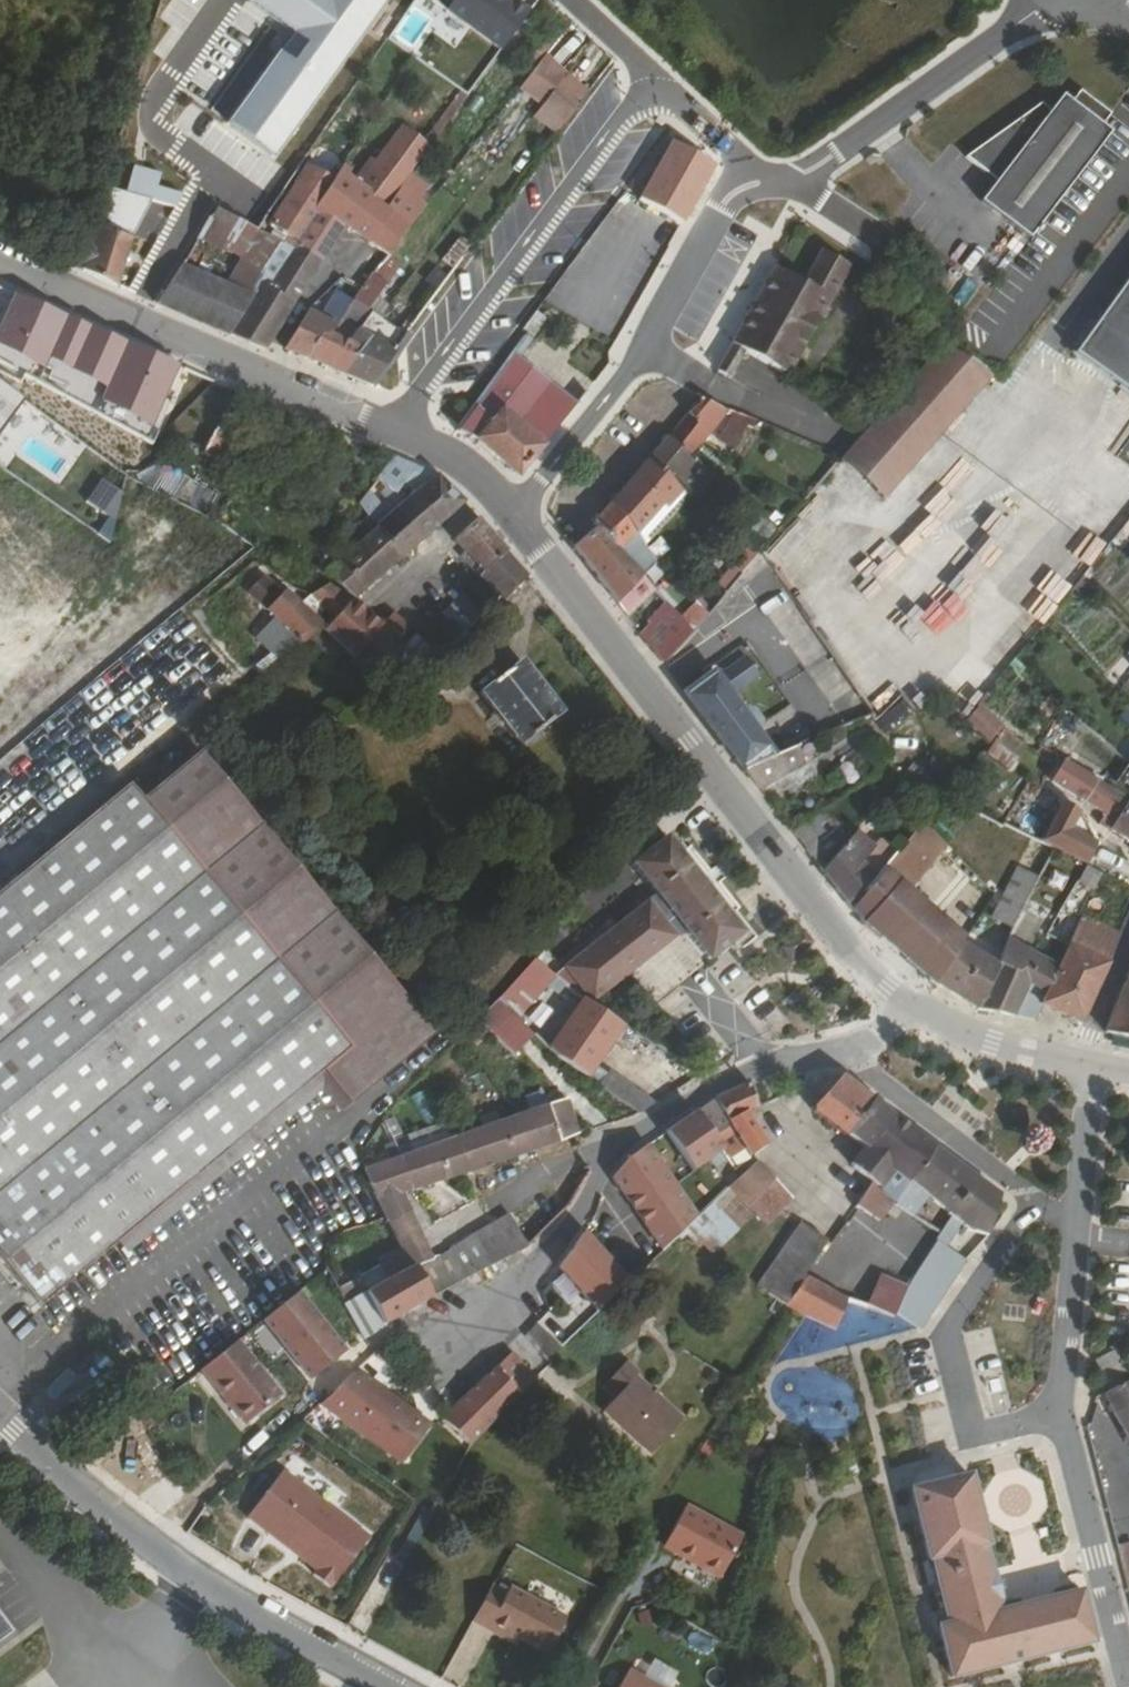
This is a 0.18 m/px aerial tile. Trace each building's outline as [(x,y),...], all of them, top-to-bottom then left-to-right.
[(157,11),(173,16),(177,0),(160,0),(157,11)] [(296,29),(229,122),(275,155),(387,0),(255,0),(296,29)] [(496,0),(453,0),(446,11),(473,31),(496,0)] [(530,12),(513,0),(496,0),(473,31),(500,52),(530,12)] [(543,104),(566,76),(543,58),(522,86),(543,104)] [(558,133),(588,93),(566,76),(543,104),(535,115),(558,133)] [(978,205),(1004,225),(1027,241),(1106,137),(1098,129),(1105,118),(1093,109),(1077,97),(1069,107),(1058,100),(1045,117),(1035,110),(962,161),(993,184),(978,205)] [(409,174),(415,167),(431,144),(404,124),(387,147),(372,165),(380,171),(362,195),(369,200),(382,209),(409,174)] [(77,233),(66,265),(116,288),(133,234),(141,186),(152,191),(159,172),(146,165),(110,153),(92,239),(77,233)] [(257,230),(295,174),(275,160),(236,219),(243,224),(257,230)] [(334,189),(349,198),(339,210),(333,218),(342,226),(351,231),(369,200),(362,195),(380,171),(372,165),(359,183),(341,170),(330,185),(334,189)] [(409,174),(427,188),(433,179),(415,167),(409,174)] [(294,196),(269,231),(296,246),(297,245),(320,261),(342,226),(333,218),(339,210),(326,201),(334,189),(330,185),(309,170),(291,195),(294,196)] [(391,254),(411,229),(404,223),(427,188),(409,174),(382,209),(385,212),(367,242),(385,254),(389,257),(391,254)] [(349,198),(334,189),(326,201),(339,210),(349,198)] [(351,231),(367,242),(385,212),(382,209),(369,200),(351,231)] [(205,228),(217,210),(208,203),(177,250),(174,249),(141,298),(156,305),(180,266),(197,240),(205,228)] [(243,224),(236,219),(217,210),(205,228),(232,243),(243,224)] [(226,253),(232,243),(205,228),(197,240),(226,253)] [(296,246),(293,250),(263,297),(254,291),(253,293),(255,296),(229,336),(263,351),(268,343),(320,261),(297,245),(296,246)] [(733,344),(745,351),(786,376),(852,268),(825,251),(806,283),(778,266),(731,343),(733,344)] [(304,359),(343,376),(359,351),(347,345),(357,333),(356,331),(369,308),(402,263),(391,254),(389,257),(385,254),(360,292),(353,303),(330,336),(322,332),(304,359)] [(272,265),(266,261),(258,272),(262,277),(272,265)] [(262,277),(258,272),(241,262),(226,286),(180,266),(156,305),(229,336),(255,296),(253,293),(254,291),(262,277)] [(1071,358),(1128,400),(1128,278),(1071,358)] [(285,350),(304,359),(322,332),(330,336),(353,303),(335,293),(320,318),(308,312),(285,350)] [(391,356),(407,334),(369,308),(356,331),(357,333),(347,345),(359,351),(343,376),(368,387),(371,388),(392,357),(391,356)] [(896,394),(836,464),(880,503),(987,383),(991,375),(943,342),(896,394)] [(730,376),(745,351),(733,344),(719,370),(730,376)] [(480,443),(517,478),(576,405),(513,355),(467,416),(455,432),(480,443)] [(45,414),(0,384),(0,461),(10,467),(45,414)] [(703,401),(699,404),(689,417),(687,416),(667,440),(688,458),(694,451),(728,412),(703,401)] [(758,423),(735,414),(718,443),(733,451),(746,430),(752,432),(758,423)] [(219,426),(203,458),(208,460),(217,467),(234,436),(219,426)] [(667,440),(648,462),(667,479),(670,476),(693,494),(710,474),(688,458),(667,440)] [(710,474),(693,494),(699,499),(702,502),(721,480),(722,469),(694,451),(688,458),(710,474)] [(1074,499),(1116,535),(1128,520),(1128,466),(1114,453),(1074,499)] [(436,476),(392,458),(377,480),(400,500),(407,491),(413,497),(423,507),(429,500),(446,521),(462,505),(436,476)] [(648,462),(609,506),(644,550),(646,553),(676,518),(680,522),(699,499),(693,494),(670,476),(667,479),(648,462)] [(400,500),(377,480),(371,489),(396,513),(405,504),(400,500)] [(420,542),(446,521),(429,500),(423,507),(413,497),(405,504),(396,513),(420,542)] [(593,526),(595,530),(596,528),(617,554),(618,552),(630,564),(644,550),(609,506),(593,526)] [(420,542),(396,513),(378,529),(402,557),(405,557),(420,542)] [(774,528),(780,522),(773,517),(769,522),(774,528)] [(378,529),(369,518),(352,532),(361,543),(378,529)] [(507,552),(476,519),(454,543),(464,554),(483,575),(505,554),(507,552)] [(595,530),(572,548),(617,606),(642,577),(630,564),(618,552),(617,554),(596,528),(595,530)] [(402,557),(378,529),(361,543),(359,545),(383,574),(394,565),(400,570),(408,561),(405,557),(402,557)] [(336,546),(346,556),(359,545),(361,543),(352,532),(336,546)] [(346,556),(325,574),(354,601),(383,574),(359,545),(346,556)] [(483,575),(464,554),(459,558),(480,579),(480,578),(483,575)] [(505,554),(483,575),(480,578),(503,602),(525,578),(505,554)] [(657,564),(652,558),(647,564),(652,569),(657,564)] [(657,564),(652,569),(665,583),(671,577),(657,564)] [(300,645),(319,628),(283,592),(280,596),(261,578),(248,593),(275,619),(265,631),(285,651),(288,648),(286,646),(294,638),(300,645)] [(332,621),(348,602),(329,587),(311,597),(332,621)] [(429,629),(449,649),(481,617),(462,599),(429,629)] [(380,629),(351,604),(348,602),(332,621),(323,632),(353,661),(380,629)] [(680,620),(691,632),(709,615),(697,604),(680,620)] [(667,606),(640,635),(649,648),(678,617),(667,606)] [(392,616),(380,629),(397,644),(409,632),(392,616)] [(678,617),(649,648),(662,665),(691,632),(680,620),(678,617)] [(1001,664),(1018,644),(999,627),(982,646),(1001,664)] [(351,666),(369,682),(401,648),(397,644),(380,629),(353,661),(351,666)] [(293,652),(300,645),(294,638),(286,646),(288,648),(293,652)] [(416,666),(429,653),(421,645),(408,659),(416,666)] [(269,656),(218,697),(226,706),(276,664),(269,656)] [(712,673),(685,695),(744,772),(794,750),(809,744),(802,727),(764,747),(754,733),(757,730),(758,724),(752,714),(745,712),(740,714),(730,699),(760,678),(745,656),(716,679),(712,673)] [(520,662),(479,694),(521,747),(561,715),(520,662)] [(1055,704),(1046,693),(1037,703),(1048,712),(1055,704)] [(899,701),(875,722),(885,734),(909,713),(899,701)] [(980,704),(965,722),(988,744),(1000,728),(1002,726),(980,704)] [(1121,720),(1128,728),(1128,711),(1121,720)] [(988,744),(981,753),(1007,771),(1025,745),(1000,728),(988,744)] [(794,750),(744,772),(758,790),(802,768),(794,750)] [(1073,751),(1066,763),(1085,775),(1096,782),(1099,784),(1106,772),(1073,751)] [(130,787),(9,888),(0,895),(0,1259),(41,1308),(119,1243),(322,1072),(349,1103),(351,1105),(355,1102),(353,1099),(431,1032),(199,754),(142,802),(130,787)] [(1066,763),(1052,783),(1072,796),(1085,775),(1066,763)] [(1085,775),(1072,796),(1083,804),(1096,782),(1085,775)] [(1110,830),(1128,802),(1099,784),(1096,782),(1083,804),(1102,817),(1097,827),(1108,833),(1110,830)] [(1040,843),(1085,866),(1093,846),(1078,811),(1061,801),(1040,843)] [(1128,802),(1110,830),(1128,842),(1128,802)] [(822,813),(793,836),(808,855),(835,830),(822,813)] [(897,854),(850,909),(867,931),(936,987),(962,946),(974,928),(904,887),(946,846),(923,822),(907,843),(897,854)] [(835,830),(808,855),(822,873),(845,844),(835,830)] [(845,844),(822,873),(850,909),(897,854),(886,844),(879,839),(870,849),(855,832),(845,844)] [(886,844),(897,854),(907,843),(896,833),(886,844)] [(563,970),(591,1006),(685,933),(708,962),(742,936),(666,839),(632,866),(656,896),(563,970)] [(1085,866),(1076,881),(1092,890),(1100,873),(1085,866)] [(1012,931),(1037,883),(1017,872),(991,919),(1012,931)] [(1061,959),(1041,1007),(1080,1025),(1119,937),(1079,919),(1061,959)] [(997,968),(975,1011),(1034,1021),(1041,1007),(1061,959),(1053,954),(1047,963),(1033,955),(1007,941),(995,966),(997,968)] [(962,946),(936,987),(975,1011),(997,968),(995,966),(962,946)] [(1037,947),(1033,955),(1047,963),(1053,954),(1037,947)] [(533,963),(499,1000),(515,1017),(527,1004),(519,995),(544,971),(533,963)] [(1106,1035),(1128,1040),(1128,977),(1106,1035)] [(592,1068),(621,1025),(591,1006),(581,999),(578,1004),(584,1011),(554,1057),(584,1077),(590,1067),(592,1068)] [(499,1000),(479,1022),(512,1056),(533,1036),(515,1017),(499,1000)] [(578,1004),(548,1050),(554,1057),(584,1011),(578,1004)] [(340,1110),(349,1103),(322,1072),(119,1243),(127,1251),(320,1088),(340,1110)] [(638,1115),(655,1105),(609,1073),(599,1087),(638,1115)] [(812,1089),(809,1075),(749,1085),(756,1113),(771,1107),(772,1112),(782,1110),(780,1104),(797,1099),(812,1089)] [(848,1137),(872,1101),(843,1079),(811,1112),(847,1139),(848,1137)] [(711,1102),(696,1114),(714,1139),(734,1120),(746,1116),(756,1113),(749,1085),(711,1102)] [(522,1102),(527,1115),(545,1108),(541,1095),(522,1102)] [(869,1151),(895,1118),(872,1101),(848,1137),(867,1150),(869,1151)] [(527,1115),(515,1119),(526,1154),(579,1137),(566,1102),(545,1108),(527,1115)] [(696,1114),(668,1132),(695,1172),(723,1153),(714,1139),(696,1114)] [(714,1139),(723,1153),(731,1164),(748,1150),(753,1156),(767,1146),(746,1116),(734,1120),(714,1139)] [(897,1202),(935,1148),(895,1118),(869,1151),(867,1150),(851,1168),(871,1183),(855,1208),(875,1220),(889,1196),(897,1202)] [(515,1119),(456,1140),(467,1174),(526,1154),(515,1119)] [(396,1151),(399,1160),(410,1189),(411,1193),(467,1174),(456,1140),(412,1155),(409,1146),(396,1151)] [(611,1182),(663,1250),(680,1235),(707,1211),(647,1147),(627,1160),(611,1182)] [(963,1231),(988,1239),(1000,1198),(935,1148),(897,1202),(895,1206),(939,1234),(947,1240),(957,1226),(963,1231)] [(364,1173),(389,1223),(410,1211),(406,1203),(405,1204),(400,1194),(410,1189),(399,1160),(366,1171),(364,1173)] [(736,1197),(749,1209),(776,1181),(759,1163),(729,1191),(736,1197)] [(768,1228),(796,1202),(776,1181),(749,1209),(768,1228)] [(729,1191),(725,1196),(730,1202),(736,1197),(729,1191)] [(476,1235),(429,1260),(409,1215),(411,1213),(410,1211),(389,1223),(412,1269),(416,1267),(431,1298),(493,1265),(476,1235)] [(707,1211),(680,1235),(686,1241),(694,1234),(696,1236),(703,1229),(716,1242),(727,1230),(707,1211)] [(510,1217),(476,1235),(493,1265),(527,1249),(510,1217)] [(758,1287),(787,1309),(806,1278),(803,1276),(825,1245),(801,1227),(758,1287)] [(554,1265),(598,1308),(631,1274),(587,1231),(554,1265)] [(947,1240),(939,1234),(932,1247),(941,1253),(947,1240)] [(922,1327),(962,1265),(941,1253),(932,1247),(905,1291),(895,1312),(922,1327)] [(412,1269),(391,1279),(408,1312),(431,1298),(416,1267),(412,1269)] [(806,1278),(787,1309),(835,1330),(847,1303),(806,1278)] [(367,1292),(385,1326),(408,1312),(391,1279),(367,1292)] [(883,1281),(869,1310),(891,1316),(895,1312),(905,1291),(883,1281)] [(367,1293),(345,1306),(362,1340),(385,1326),(367,1292),(367,1293)] [(347,1353),(299,1295),(265,1322),(313,1381),(347,1353)] [(539,1325),(560,1348),(572,1335),(563,1326),(548,1312),(537,1323),(539,1325)] [(563,1326),(572,1335),(583,1323),(574,1314),(563,1326)] [(560,1348),(539,1325),(526,1338),(549,1360),(560,1348)] [(239,1342),(203,1371),(247,1424),(284,1397),(239,1342)] [(1097,1357),(1107,1379),(1125,1370),(1115,1349),(1097,1357)] [(511,1352),(497,1367),(522,1394),(536,1380),(511,1352)] [(636,1367),(624,1357),(603,1382),(613,1391),(600,1406),(649,1452),(681,1417),(633,1372),(636,1367)] [(497,1367),(445,1421),(472,1447),(522,1394),(497,1367)] [(357,1374),(319,1407),(402,1465),(430,1426),(357,1374)] [(1128,1442),(1128,1385),(1106,1397),(1111,1409),(1128,1442)] [(246,1519),(291,1553),(294,1549),(303,1555),(300,1560),(316,1572),(313,1577),(329,1590),(369,1539),(283,1472),(246,1519)] [(973,1474),(913,1491),(932,1559),(935,1558),(952,1623),(943,1626),(954,1668),(1009,1653),(1094,1630),(1082,1588),(1003,1610),(987,1545),(991,1544),(973,1474)] [(743,1540),(687,1510),(667,1546),(681,1553),(678,1558),(721,1581),(743,1540)] [(1118,1544),(1126,1576),(1128,1576),(1128,1541),(1118,1544)] [(294,1549),(291,1553),(300,1560),(303,1555),(294,1549)] [(491,1584),(471,1621),(487,1629),(489,1623),(518,1639),(545,1654),(565,1617),(508,1586),(506,1592),(491,1584)] [(13,1634),(0,1617),(0,1645),(13,1634)] [(489,1623),(487,1629),(516,1645),(518,1639),(489,1623)] [(621,1686),(656,1686),(629,1672),(621,1686)]
